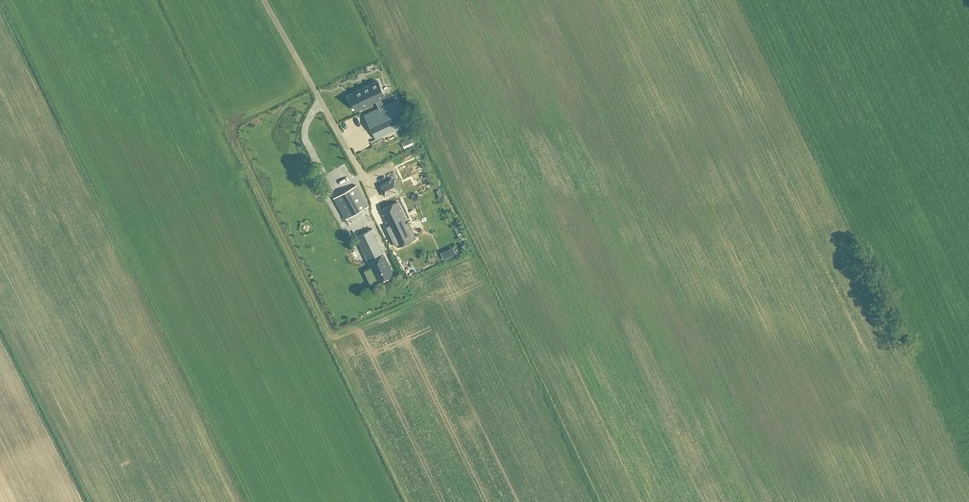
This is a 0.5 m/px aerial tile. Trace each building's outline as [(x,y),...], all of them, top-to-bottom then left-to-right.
[(378,81),(354,93),(361,108),(376,101),(380,109),(384,106),(381,98),(385,96),(382,89),(378,81)] [(380,109),(364,116),(376,139),(408,123),(396,100),(384,106),(380,109)] [(343,110),(334,114),(336,120),(346,116),(343,110)] [(297,120),(289,122),(292,135),(301,133),(297,120)] [(393,136),(384,137),(385,151),(394,150),(393,136)] [(314,157),(321,154),(317,145),(310,148),(314,157)] [(397,161),(401,160),(400,156),(394,158),(400,176),(408,174),(404,165),(399,167),(397,161)] [(400,191),(394,179),(380,185),(385,197),(400,191)] [(356,185),(333,198),(345,219),(361,210),(368,206),(356,185)] [(398,203),(380,211),(388,226),(388,227),(387,228),(395,246),(397,246),(398,248),(415,240),(414,238),(415,237),(408,222),(407,222),(398,203)] [(344,230),(337,234),(341,242),(348,237),(344,230)] [(371,231),(355,239),(359,245),(368,261),(372,259),(373,261),(369,263),(371,268),(364,271),(371,285),(378,282),(393,275),(384,256),(381,258),(379,255),(384,253),(371,231)]
